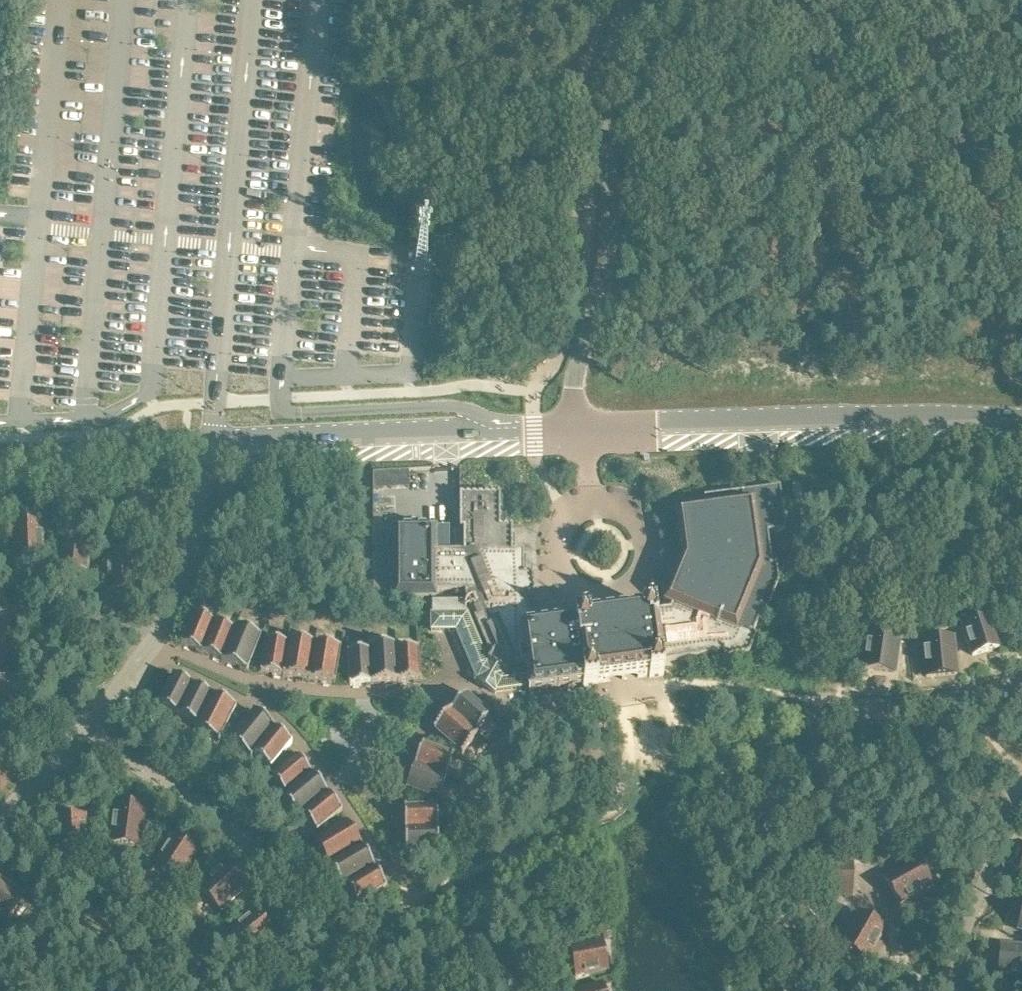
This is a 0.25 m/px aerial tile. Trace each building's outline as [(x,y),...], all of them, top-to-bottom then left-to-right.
[(524,574),(524,550),(513,550),(513,545),(516,545),(516,533),(513,533),(513,527),(501,527),(501,495),(460,495),(460,551),(438,551),(437,525),(392,526),(393,597),(437,598),(437,591),(466,591),(466,597),(467,600),(432,600),(432,612),(430,612),(430,632),(455,631),(475,679),(474,683),(496,695),(498,692),(527,688),(528,693),(583,682),(584,686),(598,684),(597,682),(626,678),(650,675),(650,678),(664,676),(662,663),(723,655),(723,658),(749,655),(756,637),(753,636),(763,608),(768,611),(779,581),(777,565),(773,566),(768,532),(786,530),(780,486),(704,497),(706,510),(681,514),(687,558),(669,600),(674,602),(670,609),(617,616),(536,626),(524,598),(535,593),(534,583),(532,574),(524,574)] [(44,525),(13,526),(13,559),(44,558),(44,525)] [(91,548),(60,545),(57,579),(87,582),(91,548)] [(106,556),(107,591),(138,590),(137,556),(106,556)] [(214,622),(194,614),(181,644),(202,653),(214,622)] [(991,614),(961,623),(971,656),(1001,647),(991,614)] [(235,631),(214,622),(202,653),(222,661),(235,631)] [(262,637),(237,626),(235,631),(222,661),(247,672),(262,637)] [(901,635),(867,630),(862,669),(896,674),(901,635)] [(954,635),(921,638),(925,678),(958,674),(954,635)] [(315,643),(288,639),(287,643),(282,676),(309,681),(315,643)] [(287,643),(266,640),(261,673),(282,676),(287,643)] [(341,648),(315,643),(309,681),(335,685),(341,648)] [(396,645),(369,647),(370,651),(371,685),(398,683),(396,650),(396,645)] [(419,648),(396,650),(398,683),(421,682),(419,648)] [(370,651),(347,652),(349,686),(371,685),(370,651)] [(193,685),(173,675),(158,704),(178,714),(193,685)] [(0,677),(0,709),(13,710),(15,678),(0,677)] [(212,695),(193,685),(178,714),(197,724),(212,695)] [(491,715),(466,693),(451,710),(477,732),(491,715)] [(220,741),(237,708),(212,695),(197,724),(195,729),(220,741)] [(276,729),(254,710),(229,740),(252,759),(255,755),(276,729)] [(480,735),(477,732),(451,710),(433,731),(434,732),(435,731),(461,754),(460,755),(462,756),(480,735)] [(293,742),(276,729),(255,755),(271,769),(293,742)] [(454,755),(423,744),(415,766),(446,777),(454,755)] [(311,772),(297,756),(271,777),(285,794),(311,772)] [(446,777),(415,766),(407,789),(438,800),(446,777)] [(328,793),(311,772),(285,794),(281,797),(299,818),(302,815),(328,793)] [(343,811),(328,793),(302,815),(317,832),(343,811)] [(148,807),(115,803),(110,844),(143,848),(148,807)] [(438,806),(404,807),(405,830),(438,829),(438,806)] [(87,815),(55,818),(58,851),(90,848),(87,815)] [(347,821),(314,841),(329,865),(362,845),(347,821)] [(438,829),(405,830),(406,853),(439,852),(438,829)] [(200,852),(174,835),(155,863),(180,882),(200,852)] [(362,845),(329,865),(343,889),(348,886),(376,869),(362,845)] [(916,856),(882,876),(900,906),(934,886),(916,856)] [(230,859),(199,887),(222,912),(252,883),(230,859)] [(853,862),(815,862),(814,896),(853,896),(853,862)] [(387,888),(376,869),(348,886),(359,905),(387,888)] [(0,876),(0,918),(6,922),(25,894),(0,876)] [(229,932),(249,956),(276,933),(255,910),(229,932)] [(887,928),(857,911),(838,945),(869,962),(887,928)] [(603,939),(570,945),(576,976),(609,970),(603,939)] [(1000,944),(997,977),(1021,979),(1021,946),(1000,944)] [(572,990),(606,990),(603,982),(572,990)]
